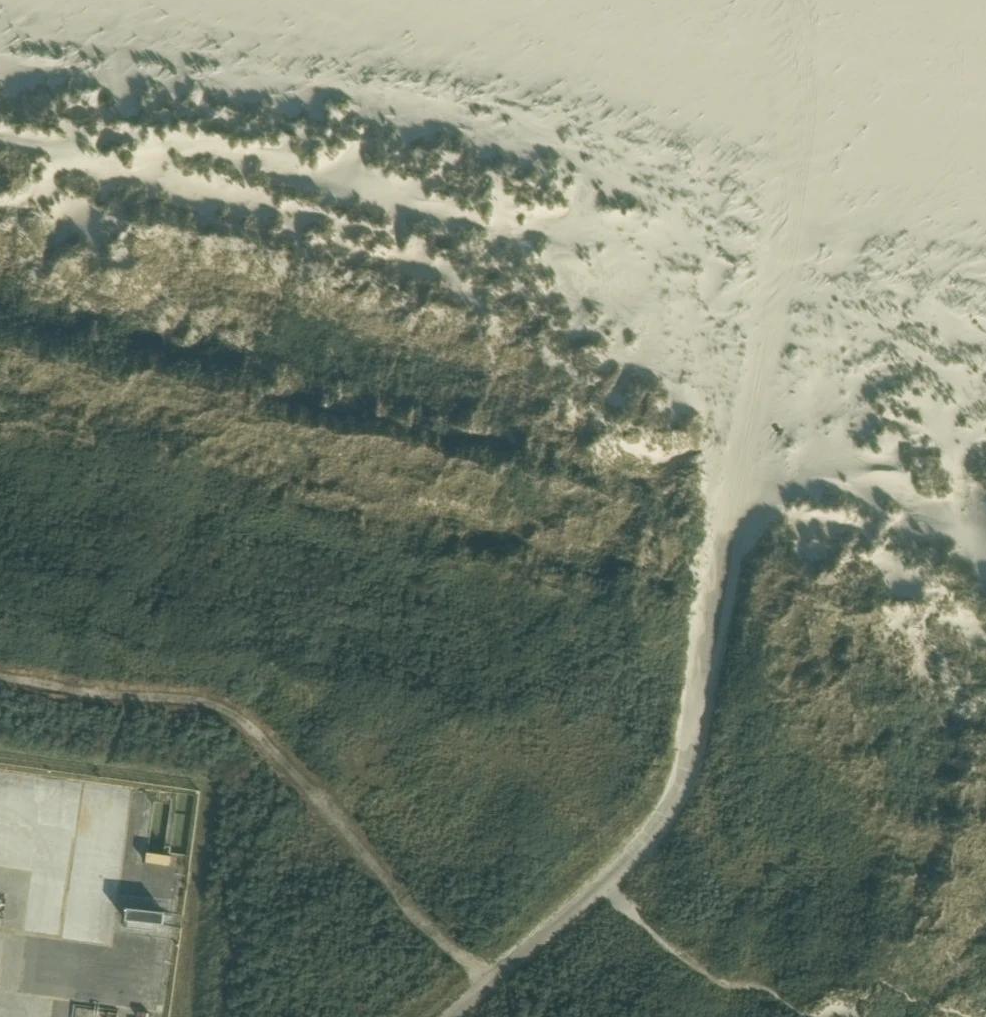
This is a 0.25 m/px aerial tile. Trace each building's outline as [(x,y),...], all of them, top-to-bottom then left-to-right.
[(126,921),(163,925),(164,912),(127,908),(126,921)]
